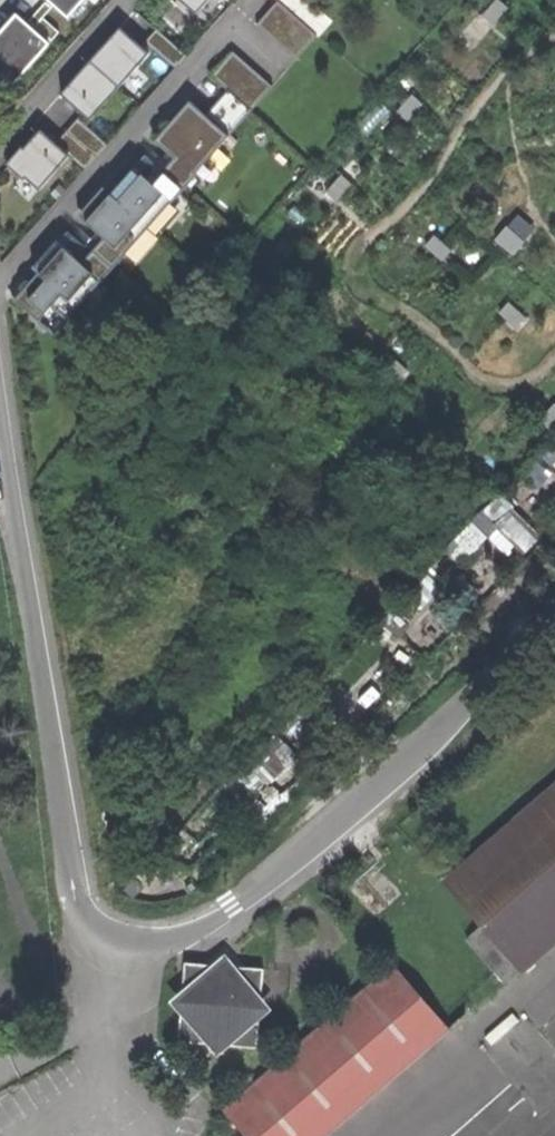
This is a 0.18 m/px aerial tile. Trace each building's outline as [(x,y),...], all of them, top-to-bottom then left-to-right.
[(63,19),(80,0),(42,0),(63,19)] [(191,13),(204,0),(177,0),(191,13)] [(279,1),(258,25),(297,60),(318,36),(279,1)] [(17,14),(0,33),(0,75),(14,87),(52,44),(17,14)] [(145,54),(119,29),(62,90),(89,115),(145,54)] [(184,55),(158,32),(149,41),(176,65),(184,55)] [(190,107),(159,142),(179,159),(157,185),(138,169),(115,195),(106,187),(78,219),(106,243),(86,266),(60,244),(37,270),(44,276),(22,302),(58,333),(271,87),(235,55),(214,79),(231,94),(207,121),(190,107)] [(104,144),(75,119),(53,144),(82,170),(104,144)] [(64,156),(39,131),(8,163),(33,188),(64,156)] [(316,422),(305,428),(310,440),(322,434),(316,422)] [(499,494),(484,510),(524,550),(537,537),(508,507),(510,504),(499,494)] [(305,716),(294,727),(305,739),(316,728),(305,716)] [(502,979),(554,932),(554,780),(444,881),(479,921),(464,935),(502,979)] [(232,1043),(264,1042),(264,1017),(259,1014),(257,991),(263,991),(261,965),(236,966),(225,952),(209,968),(183,968),(183,987),(190,990),(190,1003),(191,1017),(183,1019),(186,1044),(209,1042),(220,1054),(232,1043)] [(393,966),(222,1111),(243,1135),(324,1135),(447,1030),(393,966)]
